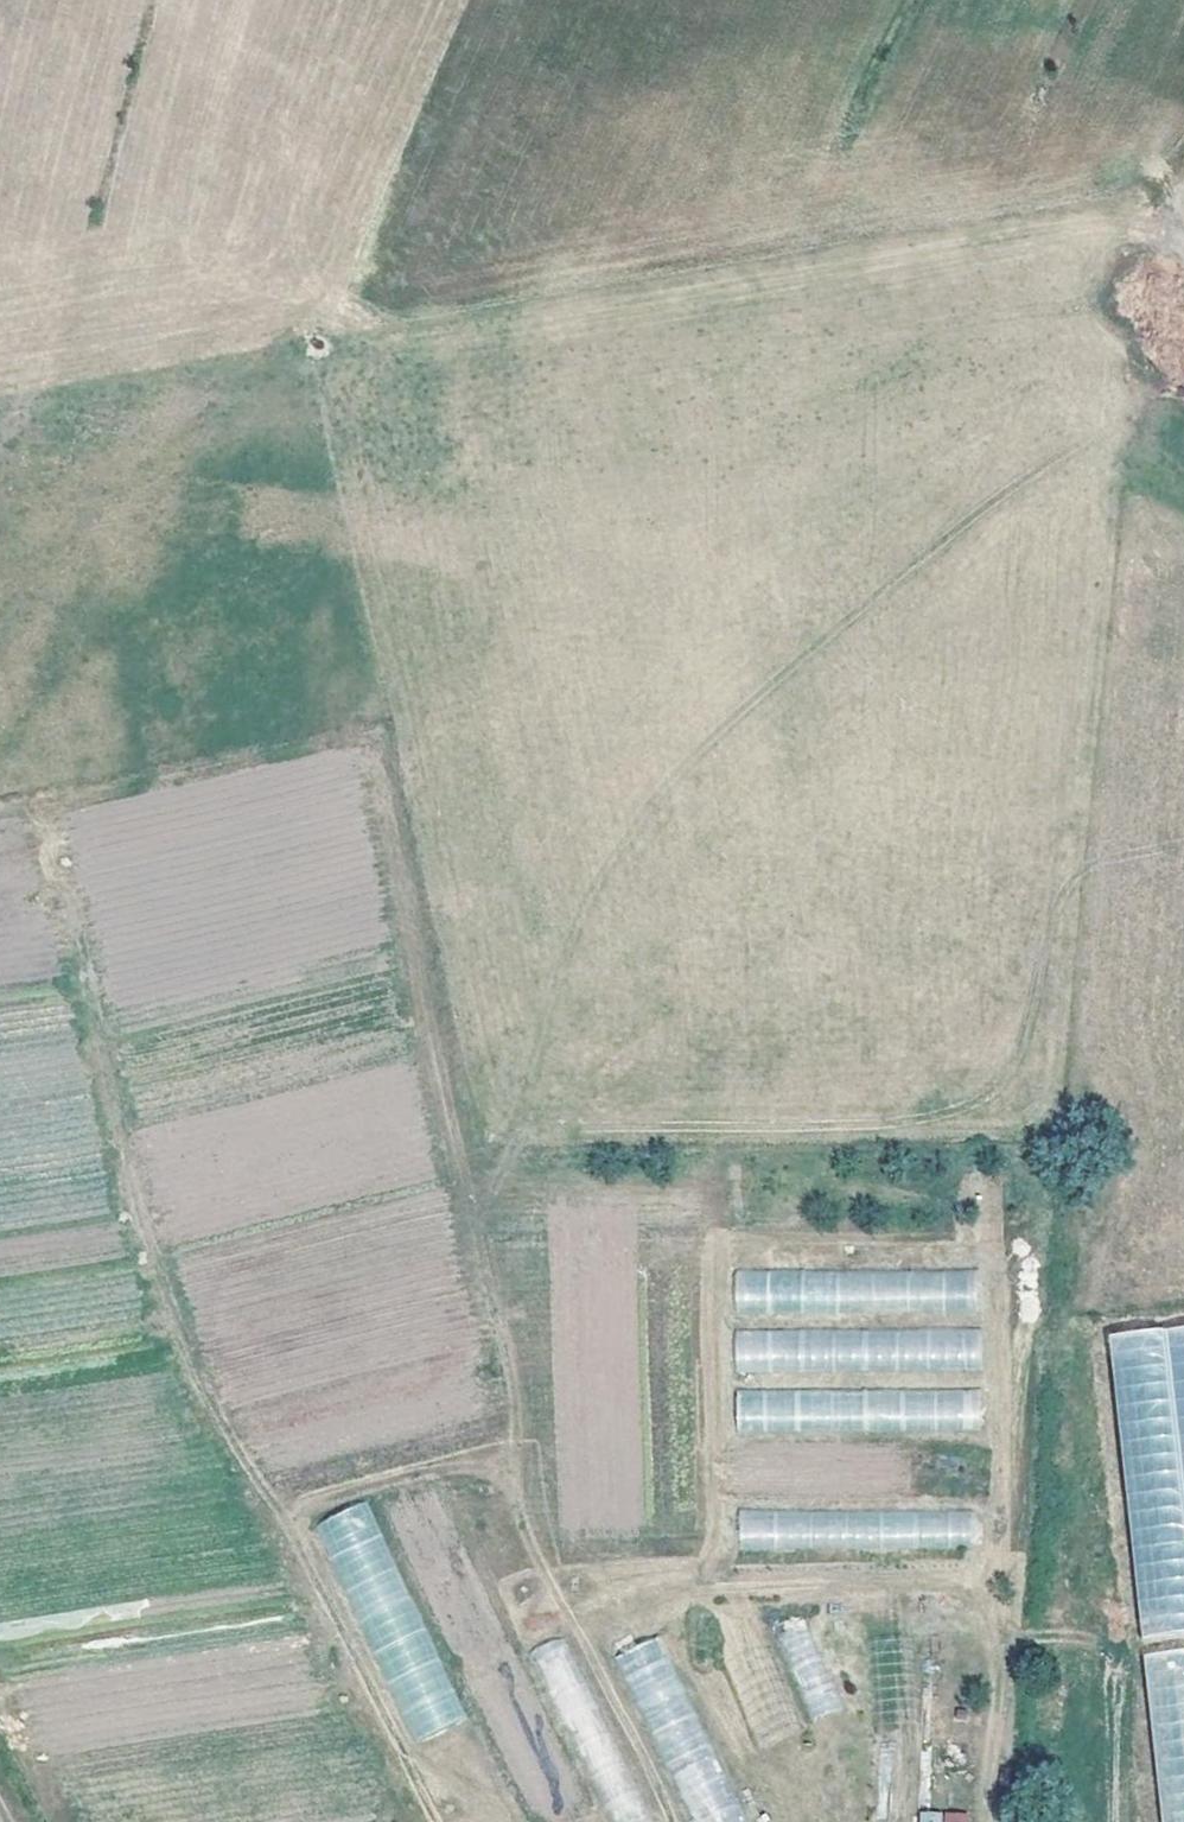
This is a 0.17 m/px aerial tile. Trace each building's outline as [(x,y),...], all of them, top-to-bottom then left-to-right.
[(976,1312),(975,1269),(734,1274),(735,1317),(976,1312)] [(1111,1331),(1138,1633),(1183,1629),(1183,1325),(1111,1331)] [(982,1328),(734,1331),(734,1374),(982,1371),(982,1328)] [(983,1431),(982,1387),(735,1393),(736,1438),(983,1431)] [(429,1478),(380,1500),(402,1548),(412,1543),(464,1658),(502,1641),(429,1478)] [(739,1513),(740,1552),(975,1547),(974,1507),(739,1513)] [(412,1742),(462,1721),(389,1553),(339,1575),(356,1614),(394,1597),(408,1630),(381,1642),(381,1640),(370,1645),(412,1742)] [(618,1653),(647,1725),(689,1709),(660,1636),(618,1653)] [(1145,1652),(1161,1821),(1183,1821),(1183,1648),(1145,1652)] [(695,1821),(749,1821),(714,1743),(669,1762),(695,1821)] [(969,1812),(919,1812),(919,1821),(969,1821),(969,1812)]
